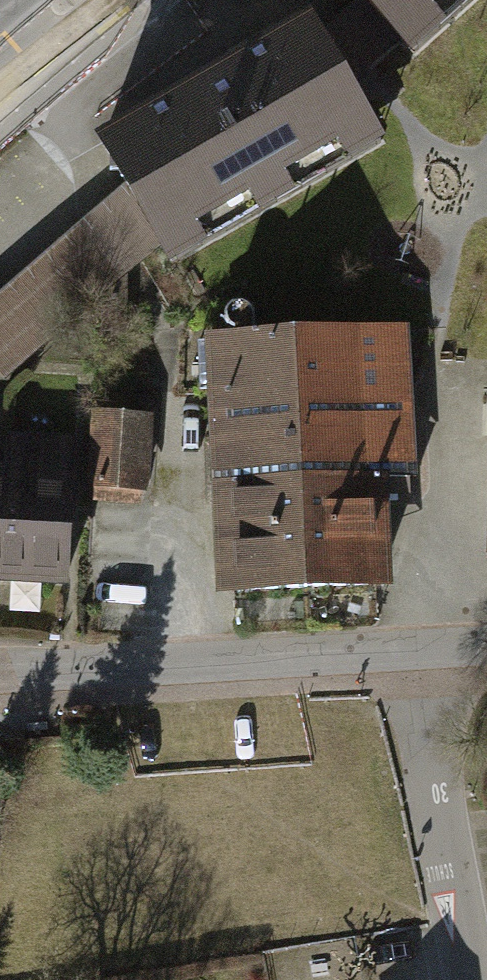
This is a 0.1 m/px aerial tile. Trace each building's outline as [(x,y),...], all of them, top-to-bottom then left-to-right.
[(349,89),(364,75),(404,39),(368,0),(359,0),(319,37),(349,89)] [(404,39),(415,52),(472,0),(368,0),(404,39)] [(167,105),(103,142),(128,188),(158,241),(168,258),(378,140),(349,89),(319,37),(311,24),(222,74),(240,106),(185,137),(167,105)] [(158,241),(128,188),(0,298),(0,366),(6,372),(158,241)] [(410,322),(206,329),(214,590),(393,584),(390,466),(415,466),(410,322)] [(167,412),(103,407),(96,491),(161,496),(167,412)] [(0,465),(0,580),(70,587),(83,436),(7,429),(4,465),(0,465)]
